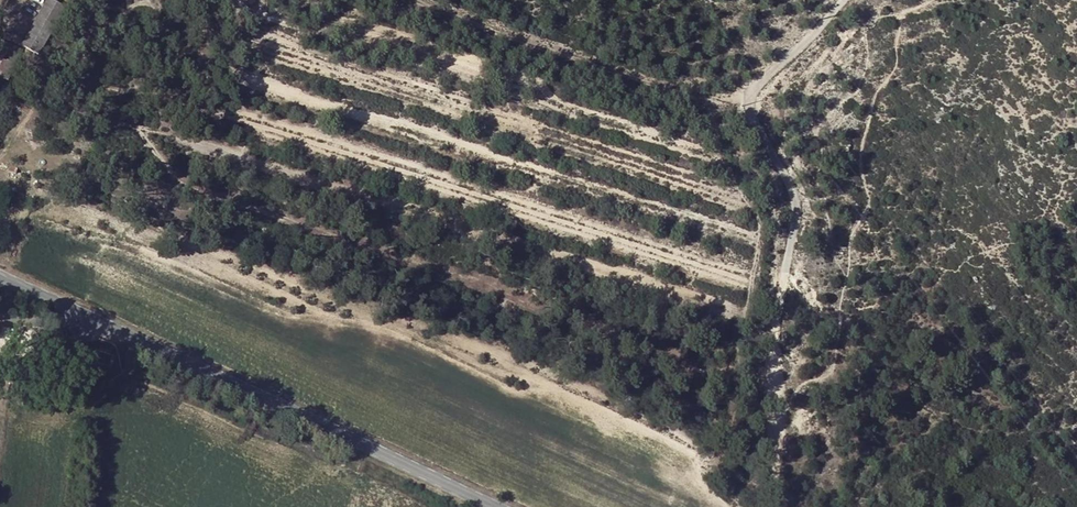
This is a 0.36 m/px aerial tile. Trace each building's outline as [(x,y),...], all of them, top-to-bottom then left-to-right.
[(52,0),(48,0),(23,46),(40,55),(67,8),(52,0)]
